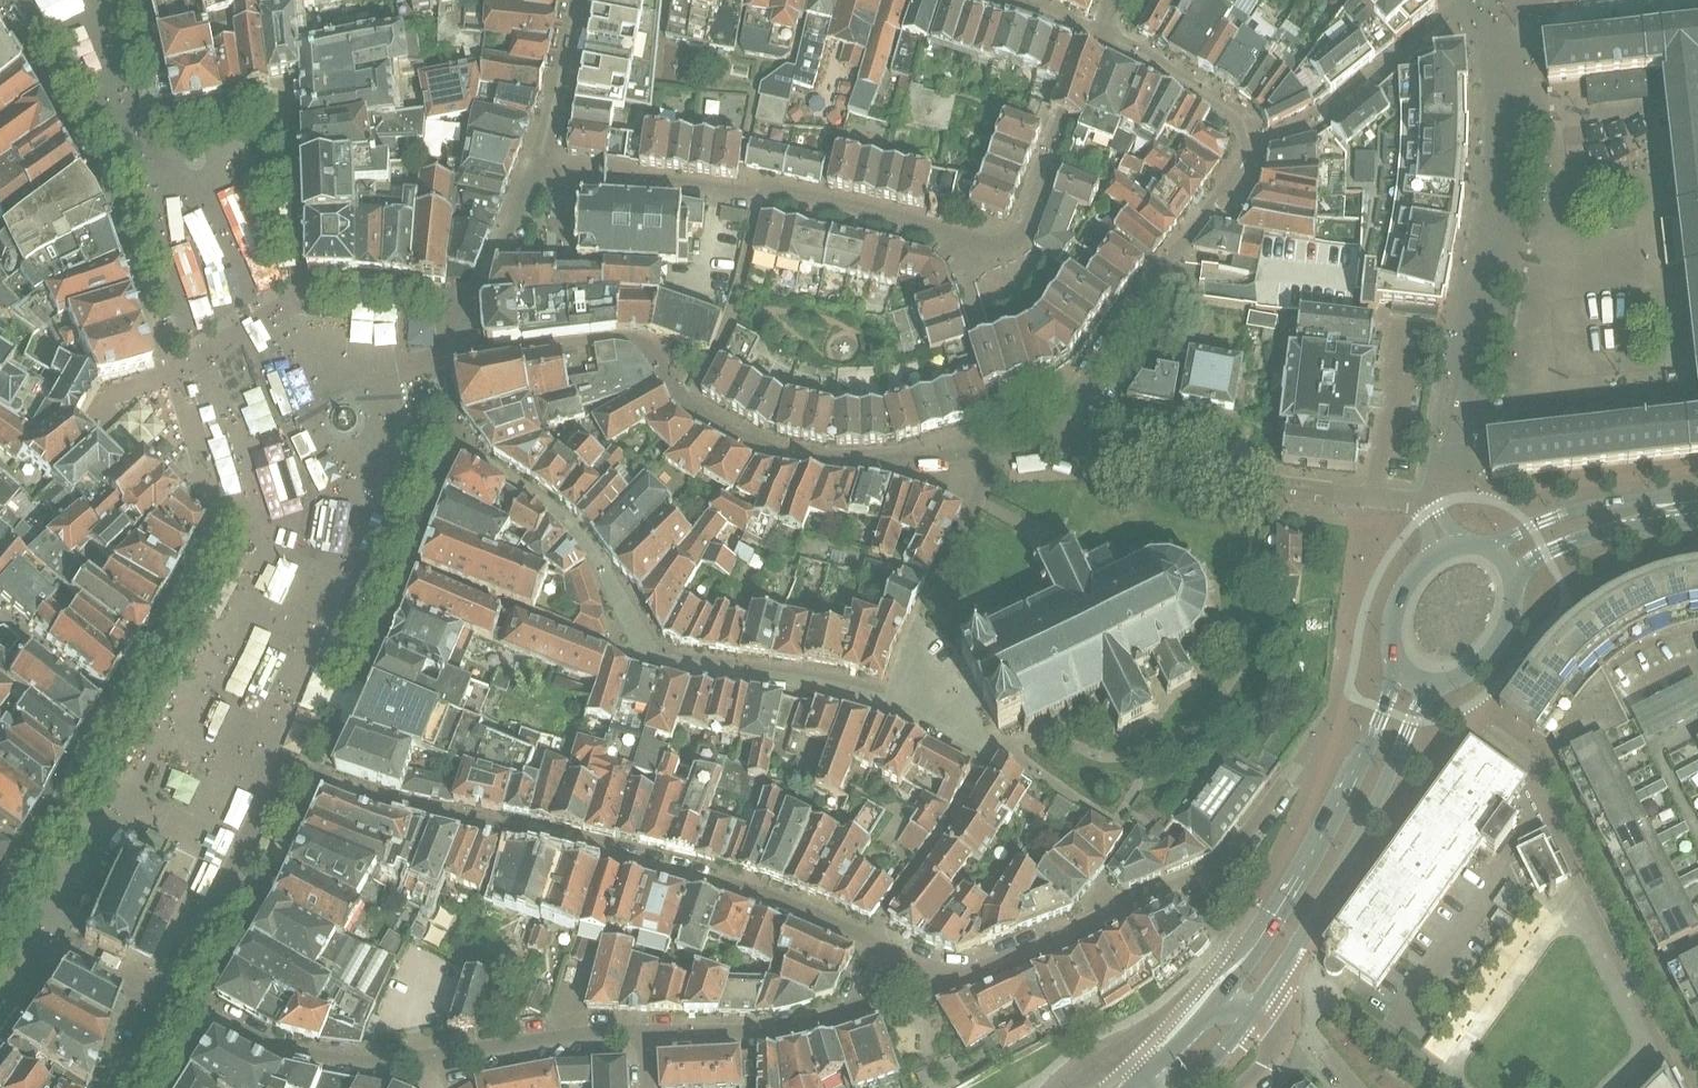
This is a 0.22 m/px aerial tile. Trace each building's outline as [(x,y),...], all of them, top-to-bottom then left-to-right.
[(208,17),(204,0),(155,0),(152,1),(161,34),(197,26),(210,23),(208,17)] [(208,17),(233,11),(230,0),(204,0),(208,17)] [(233,11),(237,10),(237,21),(237,26),(235,27),(237,41),(246,90),(247,90),(264,86),(271,85),(271,80),(270,77),(261,11),(260,1),(260,0),(230,0),(233,11)] [(414,12),(440,7),(438,52),(463,47),(466,56),(467,66),(425,74),(426,76),(420,77),(426,111),(427,116),(428,123),(467,115),(478,104),(481,86),(482,53),(485,35),(465,33),(466,11),(467,4),(467,0),(412,0),(414,12)] [(485,30),(500,34),(499,40),(516,44),(512,60),(545,67),(557,12),(558,10),(488,0),(487,0),(485,30)] [(558,10),(560,0),(488,0),(558,10)] [(591,25),(593,25),(592,30),(590,30),(582,75),(584,75),(583,80),(581,80),(577,104),(614,110),(614,109),(625,110),(626,103),(653,108),(662,0),(596,0),(591,25)] [(666,37),(688,42),(696,2),(696,0),(671,0),(666,37)] [(703,46),(708,22),(710,23),(710,17),(714,0),(696,0),(696,2),(688,42),(687,45),(703,48),(703,46)] [(721,49),(735,51),(745,0),(714,0),(710,17),(710,23),(708,22),(703,46),(721,49)] [(740,45),(744,53),(761,56),(772,0),(749,0),(740,45)] [(826,40),(838,0),(810,0),(807,17),(795,69),(763,85),(761,96),(787,102),(792,83),(812,89),(826,40)] [(771,58),(781,60),(791,53),(798,18),(802,19),(806,0),(772,0),(761,56),(771,58)] [(861,70),(868,49),(882,0),(838,0),(826,40),(831,41),(831,43),(845,47),(840,63),(861,70)] [(902,32),(903,33),(913,0),(882,0),(868,49),(861,70),(858,82),(847,112),(866,118),(879,88),(880,89),(888,63),(896,31),(902,32)] [(941,0),(913,0),(903,33),(902,32),(891,76),(912,83),(920,48),(928,50),(931,39),(941,0)] [(951,45),(965,5),(950,0),(944,0),(934,40),(951,45)] [(1093,0),(1068,0),(1066,5),(1087,14),(1093,0)] [(1137,32),(1150,38),(1154,40),(1177,0),(1154,0),(1137,32)] [(1154,40),(1155,41),(1169,50),(1200,0),(1177,0),(1154,40)] [(1169,50),(1198,67),(1229,17),(1234,9),(1239,0),(1200,0),(1169,50)] [(1263,116),(1268,129),(1269,128),(1269,127),(1312,106),(1313,107),(1314,106),(1314,105),(1330,92),(1331,93),(1375,58),(1374,58),(1393,44),(1393,45),(1395,43),(1412,29),(1438,8),(1431,0),(1350,0),(1311,55),(1292,76),(1263,116)] [(951,45),(969,51),(983,11),(965,5),(951,45)] [(297,7),(261,11),(270,77),(302,70),(301,46),(297,7)] [(1229,17),(1198,67),(1215,78),(1237,41),(1250,19),(1234,9),(1229,17)] [(1237,41),(1215,78),(1221,81),(1238,92),(1239,92),(1268,47),(1279,32),(1262,20),(1266,14),(1258,9),(1250,19),(1237,41)] [(969,51),(987,57),(1001,16),(983,11),(969,51)] [(994,56),(1006,59),(1019,23),(1005,18),(1001,16),(987,57),(993,59),(994,56)] [(1006,59),(1023,65),(1036,29),(1019,23),(1006,59)] [(161,34),(169,67),(196,62),(194,53),(213,49),(213,46),(211,37),(199,39),(197,26),(161,34)] [(376,30),(301,46),(302,70),(304,128),(303,128),(303,129),(368,119),(368,118),(397,115),(394,82),(420,77),(426,76),(425,74),(423,62),(422,62),(417,27),(402,30),(376,33),(376,30)] [(1642,71),(1654,70),(1663,69),(1683,244),(1697,382),(1697,27),(1552,43),(1544,44),(1548,82),(1591,77),(1592,80),(1589,80),(1592,103),(1647,97),(1645,74),(1642,74),(1642,71)] [(1039,74),(1040,75),(1054,36),(1052,35),(1053,35),(1036,29),(1023,65),(1041,71),(1039,74)] [(500,34),(485,30),(485,35),(482,53),(482,63),(481,86),(541,95),(544,71),(545,67),(512,60),(516,44),(499,40),(500,34)] [(1268,47),(1239,92),(1252,103),(1277,66),(1286,53),(1289,48),(1275,38),(1279,32),(1268,47)] [(1060,81),(1072,42),(1073,42),(1054,36),(1040,75),(1060,81)] [(223,95),(246,90),(237,41),(214,45),(212,37),(211,37),(213,46),(213,49),(223,95)] [(1299,38),(1296,41),(1305,48),(1307,44),(1299,38)] [(6,154),(48,123),(17,67),(0,41),(0,158),(6,154)] [(1077,117),(1082,119),(1083,119),(1105,54),(1095,50),(1075,42),(1052,106),(1069,114),(1077,117)] [(170,72),(161,74),(169,113),(205,106),(224,102),(224,101),(223,95),(213,49),(194,53),(197,62),(169,67),(170,72)] [(1320,136),(1317,138),(1318,151),(1319,160),(1319,168),(1325,168),(1330,168),(1330,167),(1333,167),(1333,165),(1344,165),(1344,196),(1362,197),(1362,199),(1361,223),(1360,247),(1357,275),(1365,276),(1361,311),(1376,313),(1376,310),(1377,310),(1380,303),(1394,304),(1393,313),(1436,318),(1437,310),(1442,310),(1444,299),(1446,299),(1452,266),(1451,265),(1458,229),(1459,229),(1464,195),(1462,195),(1465,158),(1467,158),(1468,128),(1468,124),(1467,124),(1466,87),(1468,87),(1467,81),(1464,54),(1461,51),(1432,54),(1432,53),(1420,54),(1375,94),(1374,93),(1365,101),(1331,129),(1326,133),(1320,136)] [(1277,66),(1252,103),(1263,116),(1292,76),(1290,74),(1295,67),(1295,63),(1293,58),(1288,55),(1287,54),(1286,53),(1277,66)] [(1079,125),(1078,128),(1073,142),(1084,146),(1089,132),(1113,142),(1114,138),(1122,120),(1140,72),(1105,54),(1083,119),(1082,119),(1079,125)] [(1122,120),(1114,138),(1130,147),(1136,135),(1137,135),(1142,127),(1163,84),(1140,72),(1122,120)] [(955,98),(931,92),(922,90),(922,87),(911,84),(900,123),(913,126),(914,123),(947,132),(955,98)] [(1137,135),(1154,145),(1155,144),(1160,137),(1165,127),(1183,95),(1163,84),(1142,127),(1137,135)] [(500,89),(495,109),(530,119),(541,95),(500,89)] [(1165,127),(1177,134),(1197,102),(1183,95),(1165,127)] [(761,96),(756,120),(782,126),(787,102),(761,96)] [(1031,98),(1025,115),(1025,116),(1036,120),(1043,103),(1031,98)] [(1177,134),(1184,137),(1190,140),(1199,128),(1210,110),(1197,102),(1177,134)] [(473,114),(470,130),(503,136),(524,140),(525,137),(529,123),(477,109),(478,104),(467,115),(473,114)] [(614,110),(577,104),(572,128),(611,133),(614,110)] [(303,129),(305,158),(305,166),(309,217),(354,216),(386,216),(386,208),(378,208),(378,214),(375,214),(374,183),(389,182),(390,157),(378,159),(377,155),(375,156),(372,141),(397,140),(397,155),(414,154),(413,140),(424,139),(427,116),(426,111),(397,115),(368,118),(368,119),(303,129)] [(1034,126),(1005,115),(998,133),(1034,147),(1041,128),(1034,126)] [(53,131),(50,126),(48,123),(6,154),(15,167),(42,152),(59,141),(53,131)] [(647,125),(645,137),(641,164),(641,165),(666,169),(671,129),(647,125)] [(606,159),(641,164),(645,137),(611,133),(572,128),(568,154),(606,159)] [(1229,144),(1199,128),(1190,140),(1221,161),(1229,144)] [(667,169),(690,172),(695,132),(671,129),(666,169),(667,169)] [(449,161),(447,178),(460,180),(459,189),(466,190),(471,174),(509,181),(524,140),(503,136),(470,130),(464,163),(449,161)] [(719,136),(695,132),(690,172),(712,175),(714,175),(719,136)] [(996,136),(991,151),(989,157),(1024,171),(1031,152),(1032,152),(1034,147),(998,133),(996,136)] [(738,179),(743,140),(743,139),(719,136),(714,175),(738,179)] [(1156,144),(1160,137),(1155,144),(1154,145),(1144,162),(1143,164),(1167,180),(1164,184),(1191,204),(1203,185),(1177,165),(1181,160),(1175,156),(1156,144)] [(1219,165),(1221,161),(1190,140),(1184,137),(1175,156),(1181,160),(1177,165),(1203,185),(1206,181),(1219,165)] [(1265,171),(1319,168),(1319,160),(1318,151),(1317,138),(1270,149),(1265,170),(1265,171)] [(69,170),(69,168),(70,164),(71,163),(59,141),(42,152),(15,167),(6,154),(0,158),(0,221),(33,195),(69,170)] [(751,142),(745,167),(783,175),(789,150),(751,142)] [(837,147),(828,185),(828,186),(848,190),(856,152),(837,147)] [(826,159),(832,161),(835,150),(828,149),(826,159)] [(820,184),(821,183),(826,159),(789,150),(783,175),(820,184)] [(854,191),(867,194),(873,195),(882,158),(856,152),(848,190),(854,191)] [(989,157),(984,169),(982,174),(1017,188),(1024,171),(989,157)] [(873,195),(885,198),(896,200),(904,163),(882,158),(873,195)] [(923,207),(931,169),(904,163),(896,200),(898,201),(923,207)] [(1342,200),(1343,200),(1343,167),(1333,167),(1330,167),(1330,168),(1325,168),(1319,168),(1265,171),(1259,191),(1319,201),(1329,200),(1342,200)] [(980,181),(938,171),(932,196),(970,205),(1006,219),(1015,195),(1015,194),(1017,188),(982,174),(980,181)] [(1054,196),(1049,210),(1072,219),(1077,205),(1089,210),(1099,185),(1063,171),(1054,196)] [(420,173),(418,187),(417,196),(412,279),(413,279),(446,282),(448,264),(449,227),(453,227),(457,217),(461,206),(455,205),(457,198),(463,199),(466,190),(459,189),(460,180),(447,178),(420,173)] [(507,186),(509,181),(471,174),(466,190),(502,199),(507,186)] [(1115,174),(1106,196),(1128,210),(1141,220),(1152,203),(1151,203),(1154,199),(1138,190),(1136,188),(1115,174)] [(65,184),(14,222),(0,233),(0,274),(3,277),(24,269),(52,255),(51,251),(102,225),(100,226),(95,213),(86,195),(73,178),(65,184)] [(1177,224),(1191,204),(1164,184),(1154,199),(1151,203),(1152,203),(1177,224)] [(496,214),(502,199),(466,190),(463,199),(457,198),(455,205),(461,206),(496,214)] [(1252,204),(1316,220),(1360,223),(1360,222),(1360,217),(1360,199),(1343,200),(1342,200),(1329,200),(1319,201),(1259,191),(1252,204)] [(579,258),(663,262),(679,263),(679,262),(688,263),(689,247),(688,246),(688,237),(693,237),(693,228),(703,228),(704,205),(681,199),(583,194),(582,207),(579,207),(577,245),(580,246),(579,258)] [(405,195),(404,210),(386,208),(386,216),(384,273),(412,279),(417,196),(405,195)] [(1118,236),(1121,232),(1151,255),(1165,239),(1141,220),(1128,210),(1106,196),(1095,220),(1118,236)] [(1165,239),(1177,224),(1152,203),(1141,220),(1165,239)] [(1252,204),(1240,226),(1246,228),(1245,231),(1264,234),(1281,236),(1299,239),(1299,240),(1314,243),(1314,242),(1316,220),(1252,204)] [(494,218),(496,214),(461,206),(457,217),(490,230),(494,218)] [(1060,263),(1065,266),(1070,269),(1084,250),(1074,243),(1074,242),(1066,236),(1072,219),(1049,210),(1035,245),(1060,263)] [(989,411),(983,390),(985,390),(970,342),(968,343),(967,342),(967,340),(966,340),(959,317),(960,317),(959,315),(953,292),(952,292),(946,272),(945,268),(928,254),(905,248),(904,248),(904,247),(857,237),(855,236),(855,237),(833,232),(810,226),(809,226),(785,220),(762,215),(753,252),(746,284),(747,284),(746,291),(743,311),(742,322),(738,328),(702,394),(725,407),(725,406),(726,407),(745,417),(768,429),(769,427),(779,432),(779,433),(801,438),(826,444),(827,442),(836,442),(837,444),(859,443),(886,442),(887,440),(898,439),(898,441),(921,433),(922,433),(962,420),(965,419),(989,411)] [(308,270),(312,270),(353,270),(384,273),(386,216),(354,216),(309,217),(309,219),(308,270)] [(487,240),(490,230),(457,217),(453,227),(449,227),(448,264),(475,271),(487,240)] [(1193,248),(1239,257),(1237,263),(1236,270),(1251,273),(1256,274),(1257,267),(1259,261),(1263,241),(1264,234),(1245,231),(1246,228),(1240,226),(1214,222),(1193,248)] [(8,318),(43,293),(114,259),(104,230),(102,225),(51,251),(52,255),(24,269),(3,277),(0,274),(0,317),(3,319),(6,317),(8,318)] [(1084,250),(1070,269),(1046,304),(1091,338),(1116,302),(1115,301),(1128,283),(1144,262),(1113,240),(1098,260),(1084,250)] [(51,324),(51,325),(68,315),(66,312),(124,293),(124,292),(125,292),(114,259),(43,293),(8,318),(33,336),(51,324)] [(623,291),(623,294),(661,295),(663,267),(604,263),(603,270),(557,270),(558,262),(499,262),(494,283),(490,299),(557,295),(558,294),(572,293),(623,291)] [(490,345),(620,329),(623,294),(623,291),(572,293),(558,294),(557,295),(490,299),(486,299),(484,300),(482,301),(480,303),(481,307),(484,341),(490,345)] [(135,325),(126,296),(124,293),(66,312),(68,315),(51,325),(54,331),(52,338),(60,352),(64,350),(65,351),(76,345),(79,343),(135,325)] [(650,330),(710,353),(723,317),(661,295),(623,294),(620,329),(650,330)] [(1032,323),(1019,327),(1036,382),(1056,376),(1056,375),(1073,362),(1075,363),(1091,338),(1046,304),(1032,323)] [(1275,379),(1273,379),(1271,394),(1274,395),(1284,396),(1286,396),(1282,425),(1288,426),(1283,464),(1356,473),(1360,434),(1366,435),(1369,406),(1370,406),(1371,404),(1372,393),(1372,390),(1371,390),(1374,361),(1368,360),(1369,351),(1371,351),(1375,322),(1300,314),(1295,351),(1291,351),(1288,381),(1286,380),(1275,379)] [(1007,390),(1036,382),(1019,327),(1018,327),(1016,321),(989,329),(991,336),(970,342),(985,390),(1005,384),(1007,390)] [(148,364),(135,325),(79,343),(76,345),(87,372),(87,373),(96,378),(96,377),(117,373),(148,364)] [(615,344),(618,363),(599,366),(601,376),(569,382),(563,353),(522,359),(493,364),(458,370),(466,420),(529,397),(530,401),(531,401),(576,390),(582,408),(647,388),(658,384),(640,354),(630,346),(615,344)] [(596,347),(599,366),(618,363),(615,344),(596,347)] [(13,357),(0,349),(0,416),(17,429),(30,437),(37,444),(63,422),(72,421),(96,378),(87,373),(87,372),(68,362),(55,354),(49,373),(59,380),(54,390),(10,363),(13,357)] [(1242,363),(1240,363),(1191,353),(1182,401),(1233,410),(1242,363)] [(1154,405),(1174,409),(1180,372),(1161,369),(1150,367),(1128,399),(1128,400),(1154,405)] [(592,417),(608,446),(645,423),(671,404),(658,383),(658,384),(647,388),(592,417)] [(479,436),(493,454),(542,441),(540,430),(585,419),(582,408),(576,390),(531,401),(530,401),(529,397),(466,420),(479,436)] [(1680,420),(1680,417),(1682,417),(1680,393),(1623,400),(1623,402),(1606,404),(1589,406),(1588,404),(1531,410),(1534,436),(1498,440),(1489,441),(1492,479),(1697,457),(1697,418),(1680,420)] [(659,439),(651,447),(665,459),(695,428),(673,407),(671,404),(645,423),(650,429),(659,439)] [(14,462),(19,453),(51,482),(93,441),(72,421),(63,422),(37,444),(30,437),(17,429),(0,416),(0,451),(14,462)] [(664,460),(694,482),(702,472),(725,444),(695,428),(665,459),(664,460)] [(565,456),(558,450),(534,481),(554,496),(592,447),(580,438),(565,456)] [(493,454),(534,481),(558,450),(545,440),(542,441),(493,454)] [(127,465),(117,455),(115,453),(111,457),(93,441),(51,482),(52,483),(68,500),(84,485),(94,495),(99,490),(107,499),(85,518),(96,532),(111,518),(156,476),(137,455),(127,465)] [(733,493),(755,460),(725,444),(702,472),(707,475),(705,476),(733,493)] [(559,500),(577,515),(626,457),(613,449),(607,457),(592,447),(554,496),(559,500)] [(637,463),(636,463),(629,458),(628,459),(626,457),(577,515),(591,532),(646,477),(634,468),(637,463)] [(0,461),(0,511),(2,509),(5,505),(19,489),(4,474),(9,468),(0,461)] [(707,513),(721,522),(727,526),(728,524),(745,534),(746,534),(775,464),(760,461),(738,493),(751,499),(748,508),(741,505),(723,494),(707,513)] [(465,463),(449,494),(481,511),(483,508),(494,514),(512,491),(497,480),(465,463)] [(769,551),(780,522),(799,468),(775,464),(746,534),(745,534),(743,538),(769,551)] [(803,531),(810,511),(824,471),(799,468),(780,522),(803,531)] [(831,518),(834,511),(845,474),(824,471),(810,511),(831,518)] [(849,516),(849,514),(859,476),(845,474),(834,511),(849,516)] [(176,498),(156,476),(111,518),(126,534),(130,537),(133,539),(151,519),(163,505),(176,498)] [(881,509),(890,482),(859,476),(849,514),(869,516),(872,506),(881,509)] [(667,497),(646,477),(591,532),(610,559),(614,564),(667,512),(673,504),(684,492),(677,485),(667,497)] [(897,483),(874,551),(894,557),(902,529),(914,489),(897,483)] [(902,529),(919,535),(923,527),(938,497),(914,489),(902,529)] [(188,540),(192,534),(198,523),(203,526),(208,517),(182,491),(176,498),(163,505),(151,519),(188,540)] [(515,557),(522,546),(522,545),(505,537),(511,526),(507,524),(523,499),(512,491),(494,514),(483,508),(481,511),(449,494),(436,528),(496,550),(515,557)] [(962,508),(938,497),(923,527),(946,538),(962,508)] [(86,541),(69,557),(43,535),(59,521),(39,499),(31,506),(19,518),(21,520),(10,536),(7,541),(24,557),(25,556),(67,592),(84,572),(97,581),(110,565),(109,563),(102,557),(86,541)] [(531,535),(536,537),(548,517),(546,516),(547,515),(523,499),(507,524),(511,526),(505,537),(522,545),(530,536),(531,535)] [(7,541),(10,536),(21,520),(19,518),(5,505),(2,509),(0,511),(0,550),(7,541)] [(76,506),(59,521),(43,535),(69,557),(86,541),(96,532),(85,518),(76,506)] [(693,535),(691,533),(667,512),(614,564),(641,593),(693,535)] [(641,593),(662,635),(684,598),(697,573),(697,572),(701,563),(702,564),(712,547),(713,547),(727,526),(721,522),(707,513),(691,533),(693,535),(641,593)] [(567,540),(548,517),(536,537),(531,535),(530,536),(522,545),(522,546),(544,565),(546,563),(546,562),(567,540)] [(111,518),(96,532),(86,541),(102,557),(126,534),(111,518)] [(151,519),(133,539),(175,566),(174,565),(188,540),(151,519)] [(904,563),(927,574),(946,538),(923,527),(919,535),(904,563)] [(422,566),(533,609),(548,570),(515,557),(496,550),(436,528),(422,566)] [(1283,602),(1294,604),(1301,582),(1302,545),(1302,538),(1294,540),(1279,531),(1279,579),(1287,580),(1283,602)] [(119,573),(125,567),(160,592),(175,566),(133,539),(109,563),(110,565),(119,573)] [(546,562),(546,563),(557,571),(553,575),(564,578),(564,576),(562,575),(586,563),(567,540),(546,562)] [(778,554),(794,557),(797,546),(783,540),(778,554)] [(1138,565),(1135,558),(1130,560),(1134,567),(1118,575),(1108,557),(1111,549),(1107,548),(1104,555),(1089,562),(1088,560),(1082,563),(1075,547),(1077,541),(1072,540),(1070,546),(1055,553),(1041,560),(1035,558),(1033,562),(1039,565),(1047,579),(1041,582),(1043,586),(1049,583),(1053,592),(1050,593),(1054,600),(1042,605),(1038,598),(1034,600),(1037,607),(1025,614),(1021,607),(1017,609),(1020,616),(1007,622),(1004,615),(1000,617),(1003,624),(985,633),(980,631),(979,635),(984,637),(987,643),(964,654),(982,692),(1000,730),(1024,718),(1027,725),(1025,731),(1029,732),(1031,726),(1049,717),(1053,725),(1057,723),(1053,715),(1067,709),(1070,716),(1074,714),(1071,707),(1084,700),(1088,708),(1092,706),(1088,698),(1102,691),(1106,699),(1110,705),(1104,708),(1106,712),(1112,710),(1119,725),(1117,731),(1121,732),(1123,727),(1152,712),(1158,715),(1160,710),(1154,708),(1146,693),(1152,690),(1151,688),(1153,687),(1150,681),(1158,677),(1159,679),(1163,677),(1169,689),(1168,694),(1172,695),(1173,691),(1194,681),(1198,682),(1200,679),(1195,677),(1189,664),(1194,662),(1192,658),(1187,661),(1180,645),(1191,640),(1196,646),(1200,644),(1195,637),(1203,627),(1211,631),(1213,627),(1206,623),(1210,611),(1218,612),(1219,607),(1211,606),(1210,593),(1218,591),(1217,586),(1209,588),(1203,576),(1209,571),(1207,568),(1200,573),(1190,564),(1194,557),(1190,555),(1186,562),(1174,557),(1175,549),(1170,549),(1169,557),(1156,558),(1154,550),(1149,551),(1151,559),(1138,565)] [(17,566),(24,557),(7,541),(0,550),(0,585),(17,566)] [(755,553),(740,546),(739,545),(734,557),(748,565),(755,553)] [(907,549),(897,546),(894,557),(899,560),(900,561),(907,549)] [(738,560),(713,547),(712,547),(702,564),(731,579),(738,560)] [(996,568),(1011,559),(1004,547),(989,556),(996,568)] [(863,572),(864,572),(885,577),(894,581),(883,605),(906,618),(924,579),(903,570),(903,571),(889,565),(866,560),(863,572)] [(1678,566),(1653,573),(1628,582),(1605,594),(1582,609),(1579,612),(1574,616),(1569,620),(1564,625),(1559,629),(1549,639),(1544,644),(1540,649),(1531,660),(1527,665),(1499,705),(1545,739),(1551,731),(1561,753),(1602,732),(1603,734),(1628,721),(1601,668),(1617,655),(1634,644),(1652,635),(1671,627),(1691,622),(1697,621),(1697,562),(1678,566)] [(564,578),(568,602),(581,607),(573,625),(605,636),(603,609),(586,563),(562,575),(564,576),(564,578)] [(160,592),(125,567),(119,573),(110,565),(97,581),(146,615),(147,615),(156,600),(160,592)] [(17,566),(0,585),(0,599),(28,625),(47,605),(54,597),(17,566)] [(130,643),(145,618),(146,615),(97,581),(84,572),(67,592),(77,601),(130,643)] [(476,636),(493,643),(502,611),(421,576),(407,607),(466,632),(476,636)] [(681,644),(699,605),(684,598),(662,635),(681,644)] [(118,662),(121,657),(130,643),(77,601),(65,616),(70,622),(118,662)] [(698,647),(717,649),(730,614),(731,609),(718,604),(714,612),(698,647)] [(103,687),(115,667),(118,662),(70,622),(65,616),(63,618),(47,605),(28,625),(46,641),(103,687)] [(698,647),(714,612),(699,605),(681,644),(698,647)] [(890,652),(906,618),(883,605),(879,614),(876,613),(858,671),(860,671),(884,679),(890,652)] [(753,606),(750,618),(740,654),(772,658),(784,611),(753,606)] [(843,667),(856,670),(858,671),(876,613),(854,606),(850,629),(846,628),(839,666),(843,667)] [(391,642),(389,648),(448,674),(457,678),(467,657),(476,636),(466,632),(407,607),(391,642)] [(808,617),(784,611),(772,658),(800,662),(808,617)] [(740,654),(750,618),(730,614),(717,649),(740,654)] [(501,646),(598,685),(609,651),(511,615),(501,646)] [(815,619),(808,617),(800,662),(805,663),(806,662),(839,666),(846,628),(814,623),(815,619)] [(29,701),(75,734),(76,732),(88,740),(105,714),(93,706),(95,703),(6,630),(0,638),(0,678),(26,697),(24,699),(26,700),(29,701)] [(474,684),(457,678),(448,674),(389,648),(376,681),(461,716),(498,731),(499,730),(501,725),(481,718),(491,692),(474,684)] [(630,667),(609,651),(598,685),(588,715),(585,720),(597,723),(599,718),(613,723),(610,729),(613,730),(630,667)] [(630,666),(630,667),(613,730),(645,737),(652,715),(662,675),(630,666)] [(673,741),(678,722),(691,682),(662,674),(662,675),(652,715),(645,737),(644,742),(655,746),(655,745),(657,736),(673,741)] [(26,697),(0,678),(0,719),(5,722),(10,715),(11,716),(11,715),(19,721),(62,755),(75,734),(29,701),(26,700),(24,699),(26,697)] [(469,768),(490,775),(512,782),(522,784),(526,775),(533,753),(516,746),(519,737),(499,730),(498,731),(461,716),(376,681),(355,730),(418,750),(419,748),(426,751),(425,752),(465,767),(469,768)] [(678,722),(709,732),(711,726),(720,688),(717,687),(691,682),(678,722)] [(711,726),(724,729),(734,690),(720,688),(711,726)] [(723,733),(741,738),(752,693),(734,690),(724,729),(723,733)] [(748,775),(756,777),(767,781),(777,728),(785,730),(795,700),(784,696),(753,692),(752,693),(741,738),(740,742),(754,745),(750,765),(748,775)] [(842,710),(816,702),(816,704),(803,702),(793,730),(786,753),(794,755),(786,776),(815,787),(825,759),(843,710),(842,710)] [(815,787),(823,791),(840,798),(854,762),(852,761),(870,718),(843,710),(825,759),(815,787)] [(1697,713),(1647,738),(1636,717),(1628,721),(1603,734),(1602,732),(1561,753),(1557,755),(1559,758),(1569,778),(1580,799),(1591,821),(1602,843),(1613,864),(1624,886),(1635,907),(1646,929),(1658,952),(1661,950),(1664,956),(1670,967),(1671,968),(1667,970),(1678,993),(1689,1013),(1697,1031),(1697,715),(1697,713)] [(854,761),(869,769),(871,770),(874,762),(873,762),(889,724),(874,719),(870,717),(870,718),(852,761),(854,762),(854,761)] [(0,739),(50,776),(62,755),(19,721),(10,734),(6,723),(5,722),(0,719),(0,739)] [(907,732),(889,724),(873,762),(874,762),(887,767),(907,732)] [(583,831),(616,839),(635,768),(646,770),(659,774),(664,758),(667,759),(670,750),(655,745),(655,746),(644,742),(645,737),(613,730),(610,729),(607,739),(605,746),(578,738),(575,752),(570,751),(567,765),(568,765),(571,767),(586,773),(581,786),(595,791),(583,831)] [(398,790),(459,804),(469,768),(465,767),(425,752),(426,751),(419,748),(418,750),(355,730),(335,769),(398,790)] [(503,813),(529,818),(540,779),(547,758),(545,757),(546,752),(550,753),(553,742),(555,737),(541,732),(538,743),(519,737),(516,746),(533,753),(526,775),(522,784),(512,782),(503,813)] [(912,768),(913,769),(931,743),(928,741),(907,732),(887,767),(881,776),(900,786),(912,768)] [(568,765),(567,765),(559,762),(567,742),(555,737),(553,742),(550,753),(546,752),(545,757),(547,758),(540,779),(529,818),(548,823),(568,765)] [(49,780),(51,777),(50,776),(0,739),(0,767),(38,799),(49,780)] [(946,786),(937,800),(948,806),(969,769),(968,762),(931,743),(913,769),(946,786)] [(1377,990),(1398,960),(1444,896),(1480,845),(1494,856),(1516,824),(1503,815),(1524,785),(1470,746),(1363,896),(1323,951),(1329,956),(1326,961),(1325,967),(1325,969),(1326,973),(1331,976),(1334,976),(1337,976),(1339,975),(1341,973),(1346,966),(1377,990)] [(717,752),(708,750),(701,747),(688,789),(667,850),(697,858),(709,815),(716,789),(725,758),(717,756),(717,752)] [(1171,819),(1171,820),(1190,835),(1192,834),(1213,855),(1218,848),(1219,846),(1265,785),(1282,761),(1263,748),(1254,762),(1235,750),(1228,760),(1222,756),(1174,817),(1171,819)] [(1000,755),(989,773),(1015,790),(1016,788),(1026,794),(1034,781),(1024,774),(1000,755)] [(667,760),(667,759),(664,758),(659,774),(654,793),(654,795),(644,824),(646,825),(641,844),(667,850),(688,789),(674,785),(680,765),(667,760)] [(716,789),(762,803),(763,801),(765,791),(767,781),(756,777),(748,775),(750,765),(725,758),(716,789)] [(548,823),(583,831),(595,791),(581,786),(586,773),(571,767),(568,765),(548,823)] [(17,832),(38,799),(0,767),(0,819),(17,832)] [(512,782),(490,775),(469,768),(459,804),(503,813),(512,782)] [(639,843),(641,844),(646,825),(644,824),(654,795),(654,793),(659,774),(646,770),(635,768),(616,839),(639,843)] [(1012,818),(1018,806),(1026,794),(1016,788),(1015,790),(989,773),(977,792),(995,803),(993,808),(1007,817),(1008,816),(1012,818)] [(762,803),(753,828),(741,870),(758,876),(784,804),(785,796),(765,791),(763,801),(762,803)] [(325,792),(315,813),(373,836),(372,842),(391,850),(386,867),(394,874),(411,821),(357,804),(325,792)] [(918,814),(912,823),(931,835),(948,806),(937,800),(924,792),(913,810),(918,814)] [(967,808),(963,814),(996,836),(1007,817),(993,808),(995,803),(977,792),(967,808)] [(1050,792),(1042,805),(1050,811),(1058,797),(1050,792)] [(1043,823),(1047,817),(1046,817),(1050,811),(1042,805),(1026,794),(1018,806),(1043,823)] [(1058,797),(1050,811),(1046,817),(1047,817),(1061,827),(1074,806),(1058,797)] [(852,829),(851,829),(848,835),(837,830),(805,893),(813,896),(834,902),(857,864),(872,843),(870,842),(871,839),(869,838),(880,820),(886,811),(869,801),(863,810),(852,829)] [(812,816),(784,804),(758,876),(783,884),(812,816)] [(315,813),(305,835),(378,865),(386,867),(391,850),(372,842),(373,836),(315,813)] [(1077,834),(1073,837),(1070,840),(1105,864),(1123,835),(1086,813),(1080,821),(1085,824),(1077,834)] [(963,814),(943,842),(971,858),(980,863),(996,836),(963,814)] [(728,821),(709,815),(697,858),(715,863),(728,821)] [(783,884),(791,887),(805,893),(837,830),(838,827),(812,816),(783,884)] [(398,876),(399,873),(412,878),(432,827),(411,821),(394,874),(398,876)] [(723,865),(738,824),(728,821),(715,863),(723,865)] [(930,837),(931,835),(912,823),(898,842),(917,854),(930,837)] [(753,828),(738,824),(723,865),(739,869),(741,870),(753,828)] [(1138,829),(1125,847),(1108,873),(1124,891),(1166,874),(1156,856),(1165,847),(1157,842),(1164,830),(1156,825),(1149,836),(1138,829)] [(439,890),(444,877),(462,833),(432,827),(412,878),(405,903),(428,914),(436,896),(438,890),(439,890)] [(120,861),(110,884),(84,939),(123,958),(153,896),(161,878),(165,875),(167,872),(166,869),(176,847),(139,828),(130,849),(125,847),(119,849),(117,854),(119,860),(120,861)] [(1539,893),(1552,886),(1553,888),(1545,892),(1549,900),(1558,895),(1554,888),(1553,886),(1570,877),(1546,830),(1519,844),(1523,851),(1519,854),(1537,889),(1539,893)] [(462,884),(480,838),(462,833),(444,877),(461,885),(462,884)] [(381,888),(369,882),(370,879),(385,887),(383,892),(405,903),(412,878),(399,873),(398,876),(394,874),(386,867),(378,865),(305,835),(292,864),(360,897),(363,892),(376,899),(381,888)] [(479,892),(498,842),(480,838),(462,884),(479,892)] [(1171,841),(1165,847),(1156,856),(1166,874),(1205,858),(1187,839),(1177,848),(1171,841)] [(1104,867),(1105,864),(1070,840),(1053,854),(1049,859),(1090,886),(1104,867)] [(943,842),(931,861),(957,878),(971,858),(943,842)] [(1071,911),(1035,880),(1038,873),(1026,866),(1036,851),(1028,843),(1016,861),(1017,861),(1002,884),(990,903),(953,954),(979,944),(1018,931),(1070,912),(1071,911)] [(541,916),(560,858),(509,844),(494,899),(541,916)] [(598,867),(565,859),(547,913),(579,923),(598,867)] [(1049,859),(1046,862),(1038,873),(1035,880),(1071,911),(1083,896),(1090,887),(1090,886),(1049,859)] [(891,920),(910,933),(922,942),(956,892),(950,888),(957,878),(931,861),(907,896),(891,920)] [(893,886),(874,875),(857,864),(834,902),(872,919),(887,896),(893,886)] [(607,932),(608,928),(626,874),(600,867),(579,923),(607,932)] [(290,868),(276,899),(275,900),(343,935),(363,903),(290,868)] [(608,928),(628,933),(630,930),(645,878),(626,874),(608,928)] [(628,933),(670,944),(672,945),(674,934),(688,890),(645,878),(630,930),(628,933)] [(990,878),(979,896),(964,886),(958,893),(956,892),(922,942),(923,943),(953,954),(990,903),(1002,884),(990,878)] [(722,899),(688,890),(674,934),(680,938),(675,951),(702,960),(709,938),(722,899)] [(709,938),(738,949),(752,910),(722,899),(709,938)] [(399,957),(403,949),(381,942),(379,949),(343,935),(275,900),(258,934),(256,936),(332,979),(331,981),(341,986),(376,1003),(399,957)] [(1207,943),(1206,940),(1206,939),(1203,935),(1175,904),(1132,924),(1127,927),(1144,967),(1153,980),(1159,987),(1203,950),(1206,947),(1207,943)] [(755,912),(752,910),(738,949),(737,953),(772,967),(778,956),(789,924),(755,912)] [(409,935),(421,942),(426,929),(414,924),(409,935)] [(855,952),(813,934),(790,924),(789,924),(778,956),(789,958),(842,976),(855,952)] [(536,951),(543,930),(535,927),(528,948),(536,951)] [(1138,989),(1153,980),(1144,967),(1127,927),(1103,939),(1123,983),(1129,992),(1137,988),(1138,989)] [(551,932),(543,930),(536,951),(544,953),(551,932)] [(332,979),(256,936),(238,963),(299,999),(327,1010),(329,1004),(333,1006),(341,986),(331,981),(332,979)] [(1103,939),(1077,951),(1103,1009),(1129,992),(1123,983),(1103,939)] [(587,1010),(596,1010),(618,1011),(632,957),(635,945),(606,941),(605,945),(592,983),(587,1008),(587,1010)] [(1075,952),(1052,962),(1069,1000),(1074,1008),(1081,1023),(1103,1009),(1077,951),(1075,952)] [(618,1011),(627,1011),(650,1012),(662,972),(663,966),(632,957),(618,1011)] [(817,1000),(831,996),(833,996),(842,976),(789,958),(782,982),(783,982),(816,996),(817,1000)] [(1049,1009),(1052,1016),(1061,1035),(1081,1023),(1074,1008),(1069,1000),(1052,962),(1029,971),(1048,1009),(1049,1009)] [(238,963),(219,997),(281,1031),(285,1032),(289,1027),(285,1024),(299,999),(238,963)] [(682,1016),(697,1015),(716,1015),(729,978),(696,967),(693,983),(682,1016)] [(47,991),(45,993),(66,1005),(106,1028),(108,1024),(120,999),(62,968),(47,991)] [(448,1029),(476,1030),(493,976),(469,970),(466,970),(448,1029)] [(1042,1029),(1035,1016),(1048,1009),(1029,971),(1005,979),(1030,1029),(1034,1028),(1036,1032),(1042,1029)] [(650,1012),(682,1016),(693,983),(662,972),(650,1012)] [(732,978),(729,978),(716,1015),(735,1015),(748,979),(732,978)] [(767,979),(748,979),(735,1015),(754,1014),(767,979)] [(768,1013),(771,1012),(783,982),(782,982),(767,979),(754,1014),(768,1013)] [(1034,1036),(1030,1029),(1005,979),(968,993),(995,1036),(1000,1045),(1005,1053),(1034,1036)] [(803,1005),(817,1000),(816,996),(783,982),(771,1012),(803,1005)] [(19,1013),(26,1018),(26,1017),(94,1059),(106,1028),(66,1005),(45,993),(38,1002),(31,997),(19,1013)] [(937,1002),(967,1052),(995,1036),(968,993),(937,1002)] [(285,1032),(321,1040),(330,1012),(327,1010),(299,999),(285,1024),(289,1027),(285,1032)] [(29,1064),(30,1064),(33,1060),(78,1087),(84,1087),(85,1087),(94,1059),(26,1017),(26,1018),(4,1046),(29,1064)] [(333,1022),(327,1041),(361,1044),(367,1024),(351,1019),(350,1027),(333,1022)] [(899,1075),(881,1021),(836,1036),(834,1036),(846,1069),(846,1068),(853,1087),(859,1087),(899,1075)] [(193,1072),(218,1087),(317,1087),(323,1073),(286,1065),(282,1071),(217,1036),(193,1072)] [(834,1036),(809,1041),(819,1083),(846,1069),(834,1036)] [(819,1083),(809,1041),(779,1047),(781,1087),(821,1087),(819,1083)] [(990,1051),(999,1066),(1001,1069),(1012,1063),(1005,1053),(1000,1045),(990,1051)] [(0,1052),(22,1064),(4,1087),(52,1087),(26,1069),(29,1064),(4,1046),(0,1052)] [(779,1047),(758,1049),(758,1051),(757,1051),(757,1087),(781,1087),(779,1047)] [(757,1051),(740,1052),(739,1052),(741,1087),(740,1087),(757,1087),(757,1051)] [(22,1064),(0,1052),(0,1087),(4,1087),(22,1064)] [(740,1087),(741,1087),(739,1052),(659,1056),(661,1087),(734,1087),(740,1087)] [(555,1064),(560,1086),(593,1084),(593,1087),(630,1087),(629,1059),(592,1061),(592,1062),(555,1064)] [(33,1060),(30,1064),(29,1064),(26,1069),(52,1087),(78,1087),(33,1060)] [(560,1086),(555,1064),(555,1063),(476,1079),(476,1080),(464,1087),(561,1087),(560,1086)] [(1666,1066),(1643,1087),(1677,1087),(1666,1066)] [(193,1072),(183,1087),(218,1087),(193,1072)] [(358,1080),(323,1073),(317,1087),(354,1087),(358,1080)]
